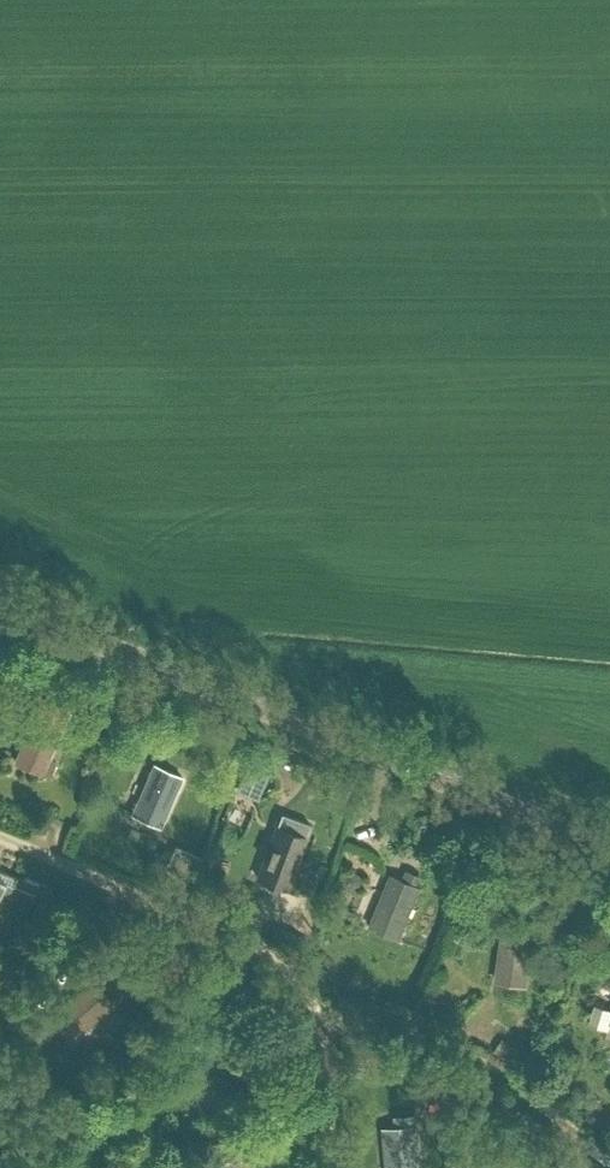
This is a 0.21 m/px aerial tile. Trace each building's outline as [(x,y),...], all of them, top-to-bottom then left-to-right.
[(42,772),(69,708),(40,696),(13,759),(42,772)] [(137,800),(132,812),(159,824),(180,776),(162,768),(159,773),(150,770),(146,779),(137,800)] [(285,885),(303,835),(308,822),(271,809),(266,822),(275,826),(257,875),(285,885)] [(454,842),(447,860),(463,866),(470,848),(454,842)] [(27,907),(38,881),(17,872),(16,876),(0,870),(0,896),(27,907)] [(371,923),(399,933),(403,935),(425,875),(409,870),(405,880),(400,878),(398,885),(386,880),(371,923)] [(524,982),(532,930),(513,928),(512,933),(504,931),(497,978),(524,982)] [(13,1018),(4,1022),(11,1039),(21,1034),(13,1018)] [(387,1058),(386,1068),(405,1071),(407,1061),(387,1058)] [(383,1133),(386,1167),(420,1167),(415,1113),(393,1115),(395,1132),(383,1133)]
